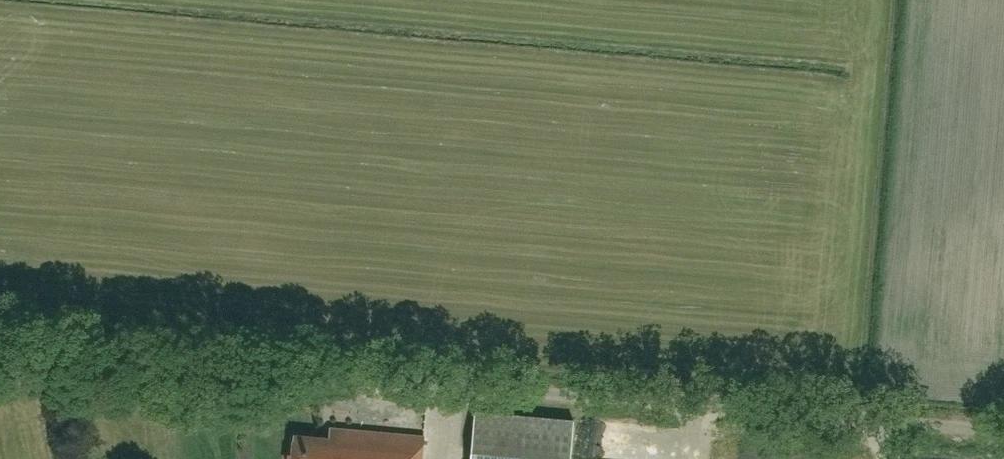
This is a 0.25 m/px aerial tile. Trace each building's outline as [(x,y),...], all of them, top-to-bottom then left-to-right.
[(470,458),(571,458),(574,421),(475,412),(470,458)] [(424,436),(329,427),(328,439),(294,436),(292,455),(289,457),(289,458),(422,458),(424,436)]
